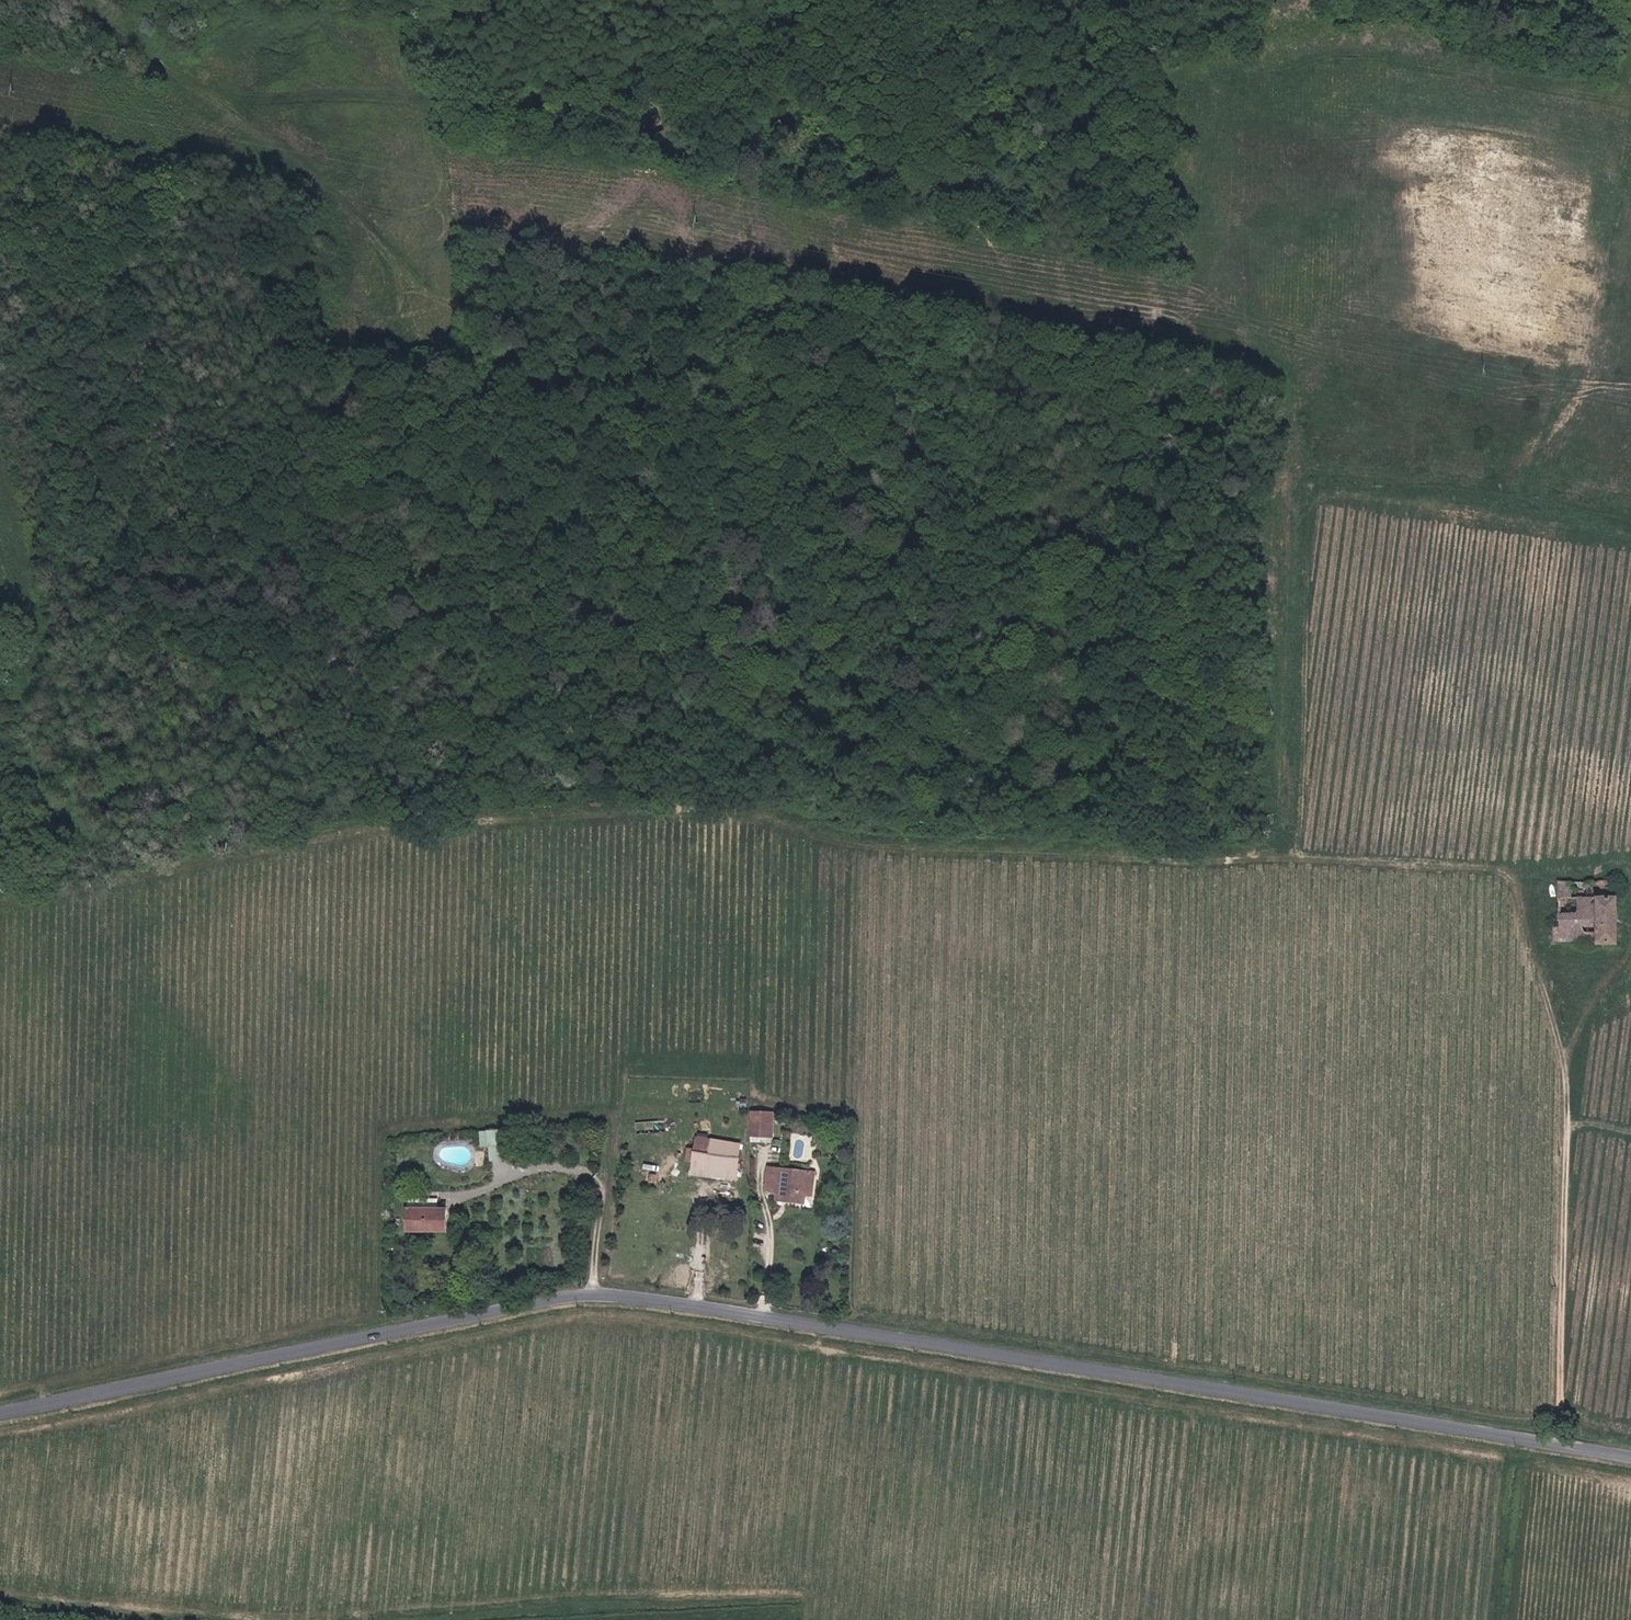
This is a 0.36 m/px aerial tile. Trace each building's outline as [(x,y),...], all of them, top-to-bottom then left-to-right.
[(1553,873),(1544,872),(1543,880),(1553,881),(1553,873)] [(1622,891),(1574,887),(1571,926),(1561,925),(1559,939),(1597,941),(1598,948),(1626,950),(1629,909),(1622,909),(1622,891)] [(774,1137),(774,1110),(751,1109),(750,1136),(774,1137)] [(524,1130),(491,1132),(492,1149),(526,1145),(524,1130)] [(742,1138),(699,1135),(698,1147),(691,1147),(690,1162),(696,1162),(695,1172),(740,1173),(742,1138)] [(819,1171),(813,1171),(771,1166),(770,1184),(784,1186),(783,1192),(783,1200),(809,1204),(810,1199),(811,1192),(818,1193),(819,1171)] [(448,1233),(448,1206),(448,1195),(418,1195),(408,1195),(408,1207),(413,1207),(413,1232),(448,1233)]
